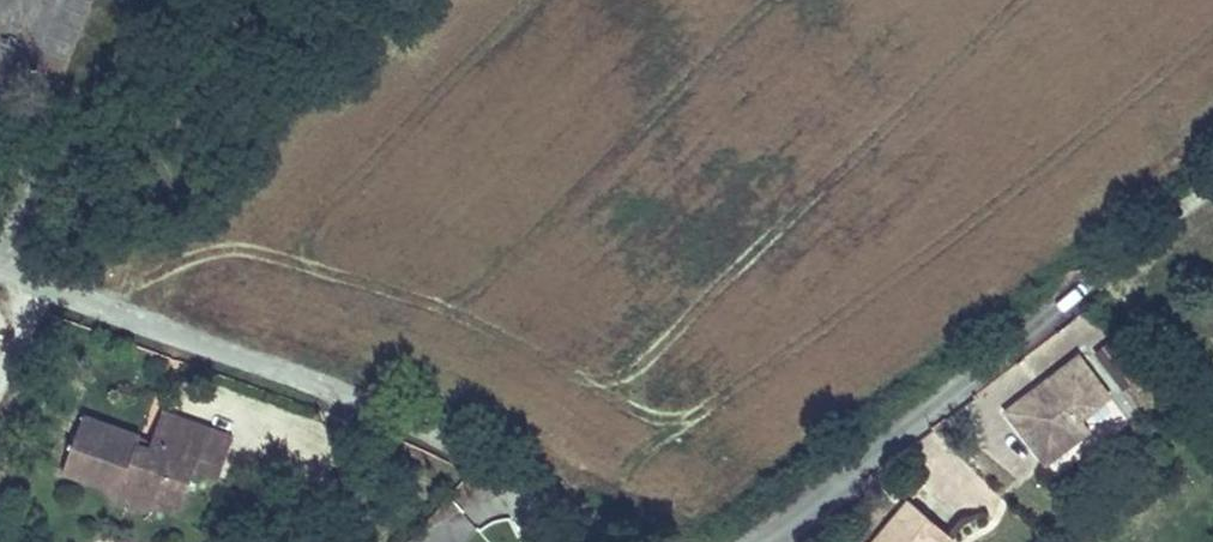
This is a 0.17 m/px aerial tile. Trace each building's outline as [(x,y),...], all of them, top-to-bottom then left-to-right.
[(1087,356),(1115,393),(1144,371),(1116,334),(1087,356)] [(1090,382),(1055,343),(987,404),(1022,443),(1039,427),(1049,438),(1073,416),(1063,406),(1090,382)] [(142,399),(133,426),(166,437),(177,409),(142,399)] [(116,422),(61,406),(45,449),(62,455),(61,464),(88,473),(95,487),(124,494),(132,490),(160,498),(176,452),(201,461),(213,423),(177,409),(166,437),(133,426),(128,440),(111,434),(116,422)] [(133,426),(116,422),(111,434),(128,440),(133,426)] [(1049,438),(1039,427),(1022,443),(1031,453),(1049,438)] [(61,464),(62,455),(45,449),(41,458),(61,464)] [(894,540),(911,521),(890,507),(862,541),(896,541),(894,540)] [(911,521),(894,540),(896,541),(928,541),(931,538),(911,521)]
